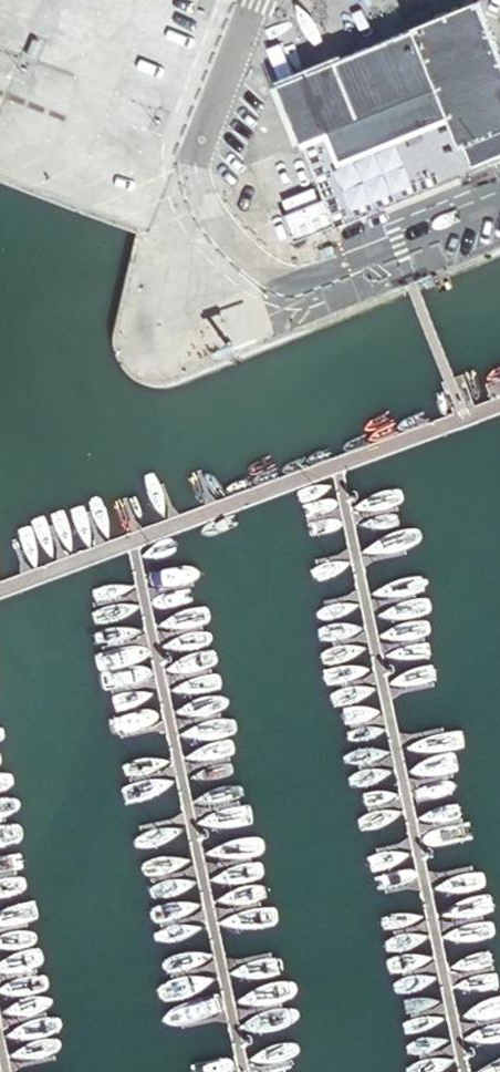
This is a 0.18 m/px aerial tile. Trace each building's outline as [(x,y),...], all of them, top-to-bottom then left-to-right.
[(301,207),(260,222),(269,249),(311,234),(311,237),(499,163),(499,91),(468,12),(278,89),(322,202),(302,209),(301,207)]
